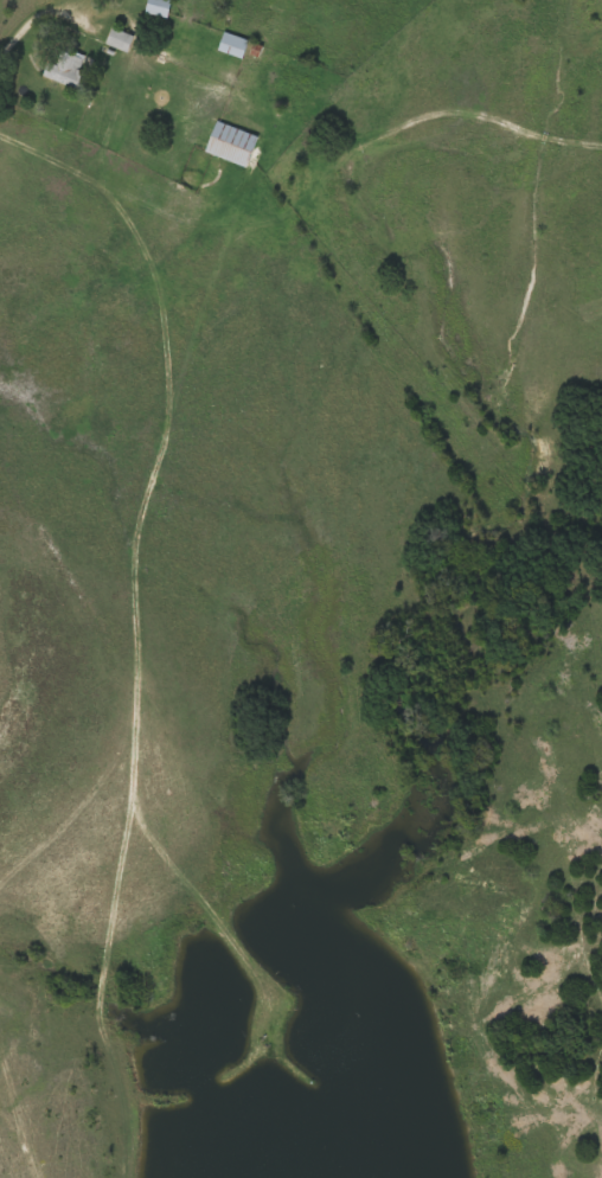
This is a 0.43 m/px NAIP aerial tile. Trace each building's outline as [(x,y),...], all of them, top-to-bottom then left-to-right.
[(171,0),(149,0),(147,14),(168,18),(171,0)] [(129,52),(135,36),(113,28),(107,44),(129,52)] [(243,59),(249,40),(225,32),(219,50),(243,59)] [(250,60),(289,75),(295,58),(256,43),(250,60)] [(80,70),(85,57),(58,48),(47,78),(82,90),(88,73),(80,70)] [(258,137),(219,122),(207,151),(247,167),(258,137)]
